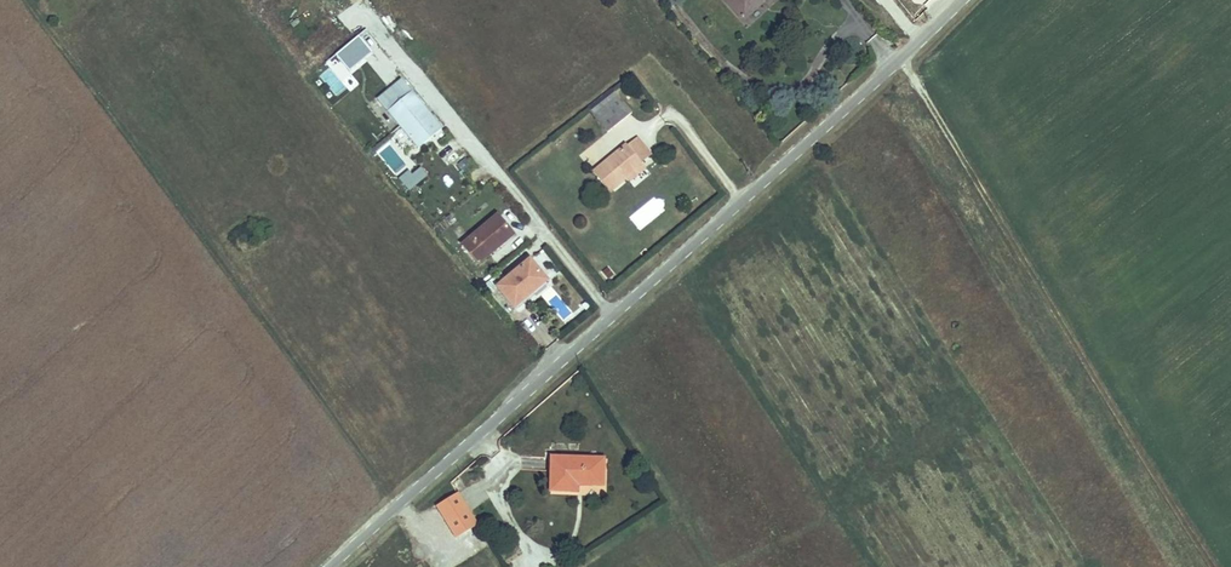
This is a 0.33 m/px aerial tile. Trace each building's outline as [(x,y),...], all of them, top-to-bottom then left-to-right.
[(728,4),(744,22),(765,2),(769,7),(776,0),(733,0),(728,4)] [(391,114),(414,96),(403,82),(380,101),(391,114)] [(443,131),(414,96),(391,114),(420,150),(443,131)] [(593,115),(607,133),(631,113),(617,96),(593,115)] [(627,144),(642,162),(651,154),(637,137),(627,144)] [(436,149),(441,159),(461,149),(456,139),(436,149)] [(627,144),(626,143),(593,171),(610,192),(627,178),(644,164),(642,162),(627,144)] [(447,166),(458,157),(454,151),(442,160),(447,166)] [(468,158),(457,164),(462,174),(474,167),(468,158)] [(419,163),(398,179),(408,191),(428,175),(419,163)] [(647,168),(644,164),(627,178),(630,182),(647,168)] [(510,232),(493,211),(455,242),(473,263),(510,232)] [(543,280),(526,258),(492,285),(510,306),(543,280)] [(603,459),(551,458),(550,491),(577,492),(577,486),(602,486),(603,459)] [(456,491),(433,506),(455,539),(478,523),(456,491)]
